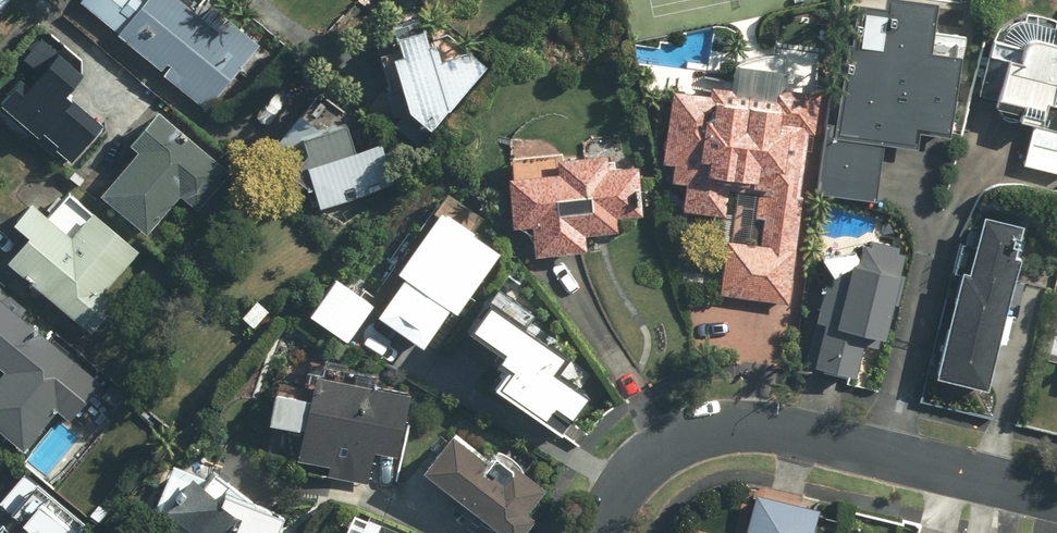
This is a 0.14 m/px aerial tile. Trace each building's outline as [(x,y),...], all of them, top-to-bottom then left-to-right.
[(211,102),(264,39),(219,3),(211,13),(195,0),(87,0),(211,102)] [(973,32),(942,28),(946,0),(866,0),(864,20),(860,19),(850,109),(833,107),(823,188),(883,195),(889,139),(925,143),(927,126),(961,130),(973,32)] [(988,91),(1042,103),(1028,161),(1056,168),(1056,16),(1008,4),(988,91)] [(408,40),(388,48),(399,114),(426,138),(493,63),(477,45),(449,51),(432,11),(401,20),(408,40)] [(117,82),(82,55),(51,93),(27,75),(3,105),(77,165),(102,134),(85,121),(117,82)] [(733,235),(726,287),(791,296),(815,127),(819,128),(823,101),(681,81),(670,154),(681,155),(678,173),(694,175),(690,205),(732,211),(739,165),(774,170),(764,240),(733,235)] [(238,164),(167,103),(140,134),(149,141),(107,189),(154,229),(188,190),(204,204),(238,164)] [(400,177),(390,134),(365,139),(359,116),(314,126),(331,201),(376,191),(374,182),(400,177)] [(566,152),(567,166),(518,169),(522,217),(541,216),(543,248),(592,244),(590,229),(624,226),(622,209),(650,207),(646,160),(614,162),(613,148),(566,152)] [(37,230),(15,254),(89,321),(114,293),(109,289),(146,248),(103,208),(81,232),(42,197),(23,217),(37,230)] [(982,264),(973,262),(947,367),(998,379),(1038,211),(998,201),(982,264)] [(469,313),(485,292),(475,285),(505,243),(450,203),(404,265),(412,271),(383,311),(425,341),(454,302),(469,313)] [(862,369),(875,319),(896,324),(911,268),(852,252),(846,274),(840,272),(817,358),(862,369)] [(3,359),(0,363),(0,431),(21,449),(58,407),(69,416),(101,379),(0,293),(0,357),(3,359)] [(495,293),(474,320),(515,352),(494,379),(560,430),(590,392),(554,364),(566,348),(495,293)] [(304,453),(335,461),(332,472),(370,481),(378,447),(401,453),(417,389),(326,368),(314,417),(313,416),(304,453)] [(464,424),(433,459),(517,532),(525,532),(541,514),(532,506),(551,485),(513,451),(505,460),(464,424)] [(159,503),(198,532),(277,532),(287,509),(254,495),(212,462),(203,473),(177,462),(159,503)] [(30,470),(0,503),(0,532),(80,532),(88,524),(30,470)] [(750,532),(819,532),(828,500),(763,483),(750,532)] [(390,516),(383,530),(369,524),(365,532),(427,532),(390,516)]
